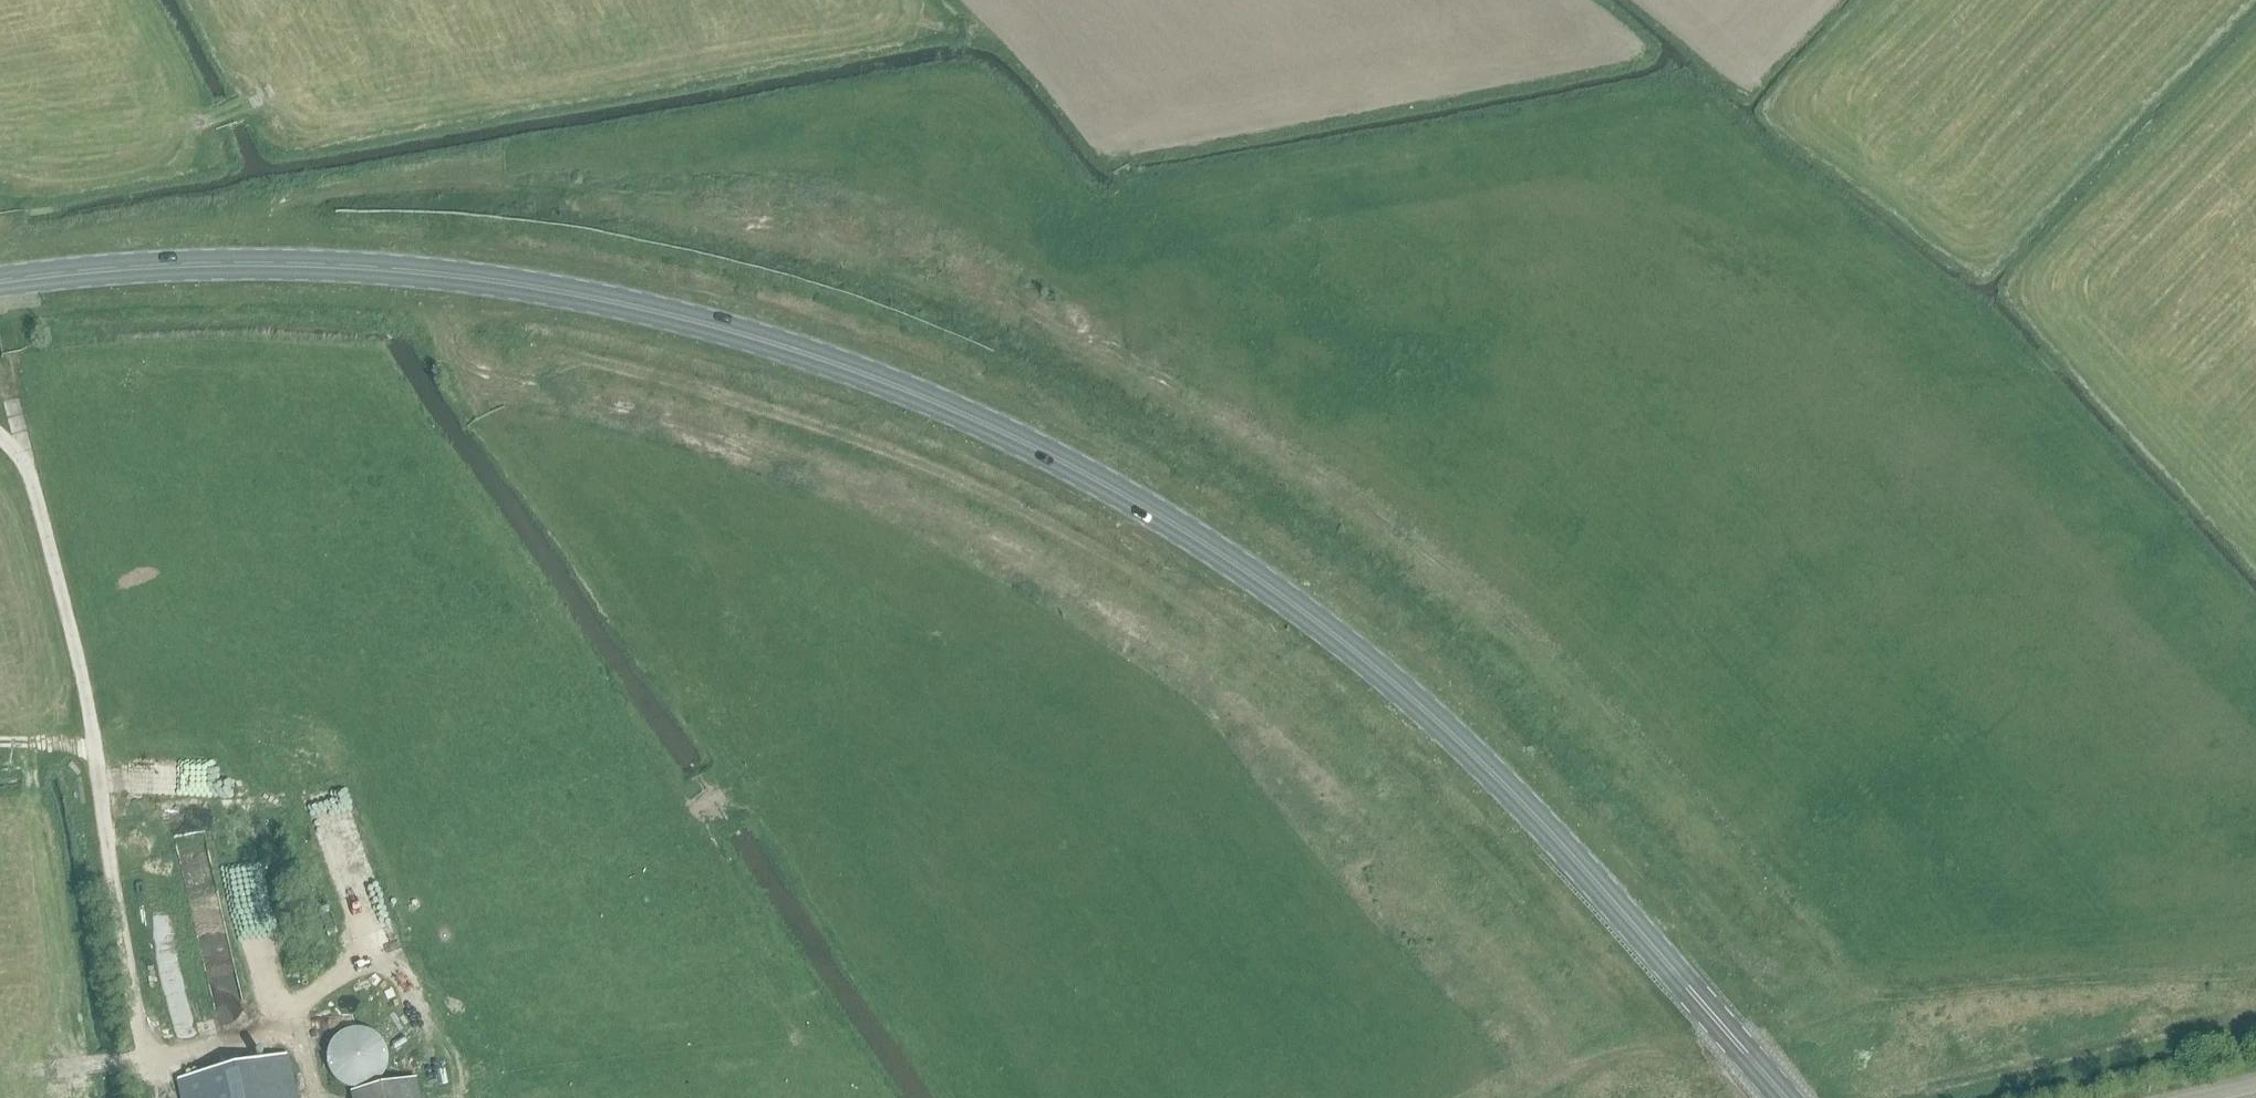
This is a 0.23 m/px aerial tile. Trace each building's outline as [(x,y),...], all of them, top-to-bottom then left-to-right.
[(384,1069),(386,1059),(384,1049),(379,1039),(371,1033),(361,1029),(350,1029),(340,1033),(332,1039),(327,1049),(325,1059),(327,1069),(332,1079),(340,1085),(350,1089),(361,1089),(371,1085),(379,1079),(384,1069)] [(285,1056),(177,1080),(181,1097),(294,1097),(285,1056)] [(348,1093),(349,1097),(419,1097),(414,1078),(348,1093)]
